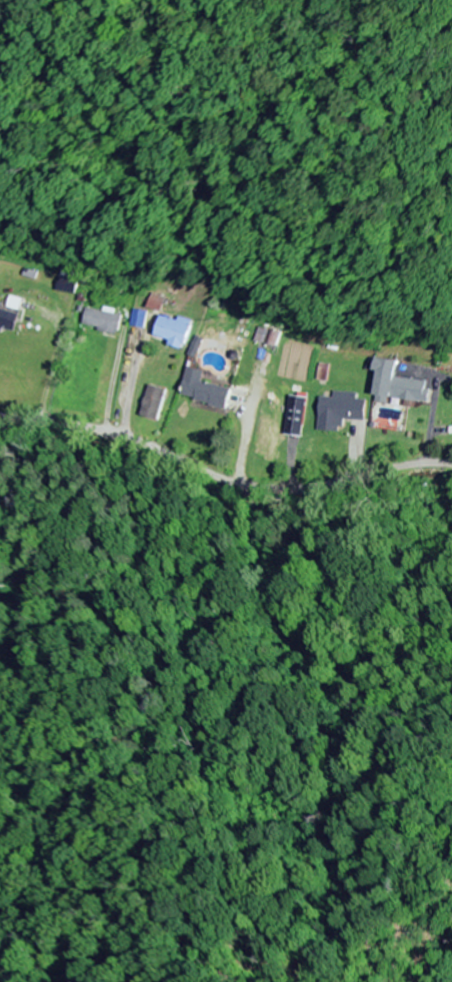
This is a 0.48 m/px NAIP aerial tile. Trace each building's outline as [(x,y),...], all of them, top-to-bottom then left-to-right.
[(57,293),(77,296),(80,273),(61,270),(57,293)] [(0,310),(0,334),(3,335),(4,331),(15,334),(20,315),(0,310)] [(119,335),(122,316),(87,310),(84,328),(119,335)] [(145,330),(148,313),(134,311),(131,328),(145,330)] [(194,323),(180,319),(179,323),(162,317),(155,337),(172,342),(170,347),(185,352),(194,323)] [(279,333),(256,330),(254,344),(277,348),(279,333)] [(428,405),(430,383),(396,379),(398,363),(375,360),(374,373),(378,373),(375,398),(428,405)] [(183,401),(229,408),(232,389),(203,385),(205,372),(187,370),(183,401)] [(141,418),(158,423),(167,392),(150,387),(141,418)] [(321,399),(320,433),(342,434),(343,422),(367,423),(367,401),(357,401),(358,394),(334,393),(334,399),(321,399)] [(308,399),(290,397),(286,437),(304,439),(308,399)]
